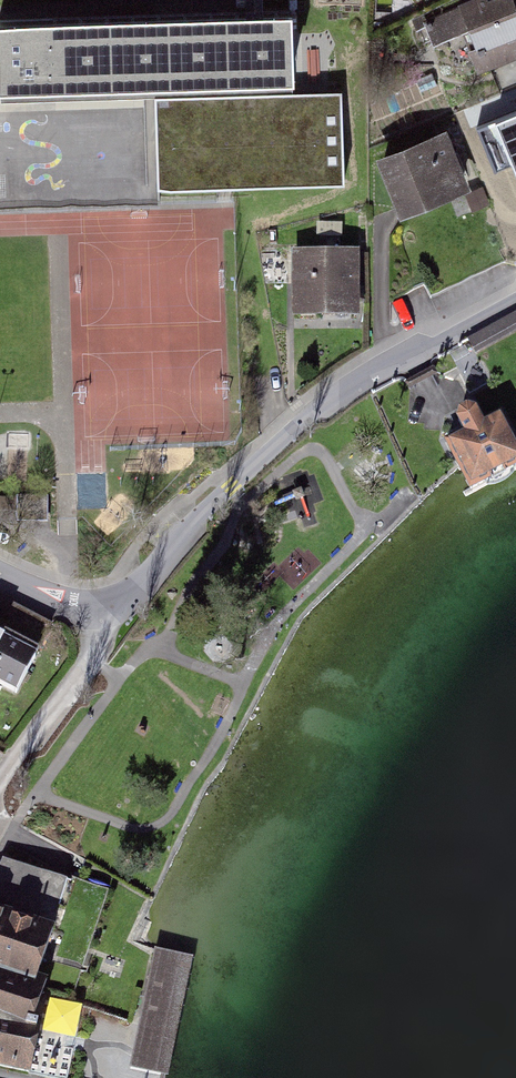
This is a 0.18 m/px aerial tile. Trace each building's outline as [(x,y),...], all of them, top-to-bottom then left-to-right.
[(515,53),(515,15),(510,0),(477,0),(430,18),(437,36),(470,23),(478,45),(472,47),(479,66),(515,53)] [(0,19),(0,77),(0,83),(165,78),(166,95),(154,95),(157,186),(345,179),(342,89),(284,91),(283,75),(292,75),(290,10),(0,19)] [(477,128),(494,167),(515,158),(515,111),(477,128)] [(461,181),(436,126),(374,153),(400,209),(461,181)] [(353,306),(353,256),(298,256),(298,314),(327,313),(327,306),(353,306)] [(452,439),(440,446),(465,497),(515,470),(515,461),(494,420),(472,428),(467,416),(455,412),(449,416),(447,426),(452,439)] [(43,495),(15,497),(16,524),(44,522),(43,495)] [(0,638),(0,688),(12,694),(33,656),(0,638)] [(8,855),(0,872),(0,1067),(27,1074),(35,1028),(26,1024),(37,987),(32,984),(55,927),(69,875),(8,855)] [(150,950),(127,1059),(167,1068),(190,959),(150,950)] [(49,992),(45,1022),(78,1027),(82,997),(49,992)] [(40,1034),(34,1069),(68,1075),(74,1040),(40,1034)]
